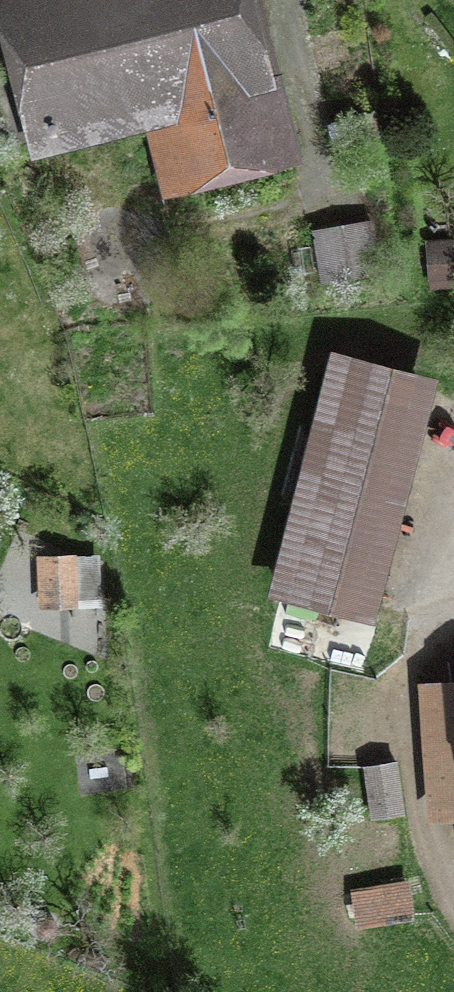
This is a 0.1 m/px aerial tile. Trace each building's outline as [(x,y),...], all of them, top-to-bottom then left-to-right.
[(9,141),(166,101),(183,170),(273,148),(236,0),(0,0),(0,106),(9,141)] [(371,220),(314,230),(322,282),(379,272),(371,220)] [(430,278),(453,277),(453,247),(429,248),(430,278)] [(340,361),(281,590),(360,610),(419,381),(340,361)] [(42,558),(44,606),(95,604),(93,556),(42,558)] [(437,810),(453,809),(453,690),(429,692),(437,810)] [(395,763),(365,767),(372,816),(402,812),(395,763)] [(359,892),(363,920),(405,914),(401,886),(359,892)]
